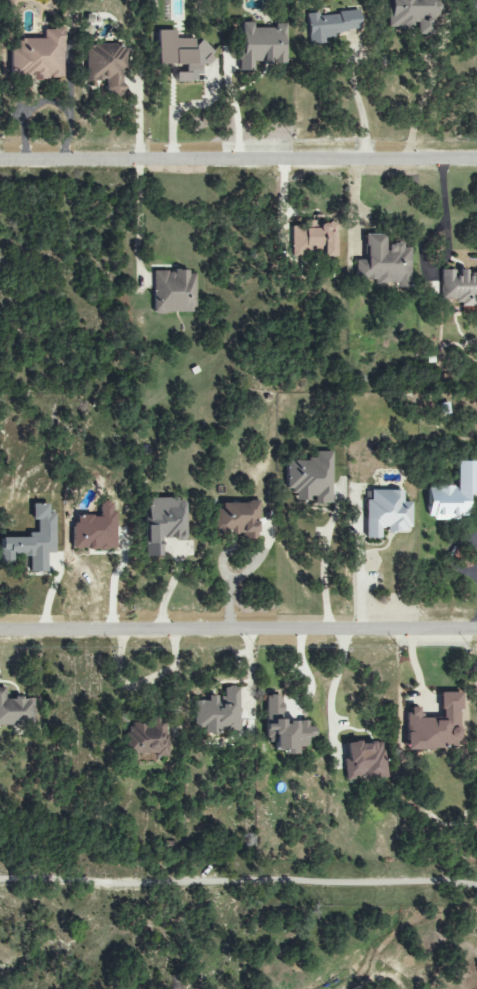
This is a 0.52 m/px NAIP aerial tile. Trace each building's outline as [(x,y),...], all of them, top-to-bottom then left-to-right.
[(386,28),(414,27),(414,34),(424,33),(423,28),(432,28),(431,17),(438,17),(438,0),(406,0),(385,1),(386,28)] [(308,36),(360,33),(358,10),(307,14),(308,36)] [(238,66),(252,66),(252,58),(261,57),(261,60),(285,59),(284,24),(237,25),(238,66)] [(63,80),(63,30),(43,30),(43,40),(16,40),(16,50),(10,50),(10,77),(27,77),(27,80),(63,80)] [(156,65),(183,66),(183,74),(174,74),(173,82),(195,83),(195,75),(201,75),(201,64),(211,64),(212,45),(194,45),(194,39),(174,39),(175,31),(156,31),(156,65)] [(87,82),(105,82),(105,96),(126,95),(124,46),(86,47),(87,82)] [(364,235),(365,260),(355,261),(356,284),(410,283),(409,249),(402,249),(402,244),(385,245),(385,235),(364,235)] [(466,274),(466,271),(456,270),(441,270),(441,300),(458,300),(458,307),(476,307),(476,274),(466,274)] [(442,415),(449,414),(448,403),(440,405),(442,415)] [(285,460),(285,489),(293,490),(293,499),(314,500),(314,504),(330,504),(331,452),(315,452),(314,461),(285,460)] [(428,487),(428,520),(457,520),(457,517),(467,517),(467,497),(475,497),(475,462),(456,462),(456,487),(428,487)] [(411,503),(402,502),(402,491),(370,490),(370,500),(365,500),(364,539),(383,539),(383,533),(411,534),(411,503)] [(161,557),(161,540),(185,540),(185,499),(145,499),(145,557),(161,557)] [(257,501),(215,503),(217,538),(258,536),(257,501)] [(115,550),(115,512),(111,512),(111,502),(99,502),(99,516),(77,516),(77,525),(71,525),(71,550),(115,550)] [(13,564),(13,556),(28,556),(28,573),(47,573),(46,553),(55,553),(54,514),(48,515),(48,503),(30,504),(30,521),(36,521),(36,533),(28,533),(28,538),(0,538),(0,564),(13,564)] [(193,701),(193,729),(202,729),(202,733),(239,732),(238,688),(223,688),(223,697),(207,697),(207,701),(193,701)] [(33,726),(33,699),(5,699),(5,689),(0,689),(0,726),(33,726)] [(406,750),(459,750),(458,693),(439,693),(440,718),(420,719),(420,708),(406,708),(406,750)] [(307,722),(281,722),(281,696),(265,696),(265,740),(273,740),(273,750),(283,750),(283,755),(298,755),(298,747),(307,747),(307,738),(315,738),(315,728),(307,728),(307,722)] [(127,755),(158,754),(159,757),(168,757),(167,720),(126,722),(127,755)] [(346,782),(386,779),(384,742),(344,744),(346,782)]
